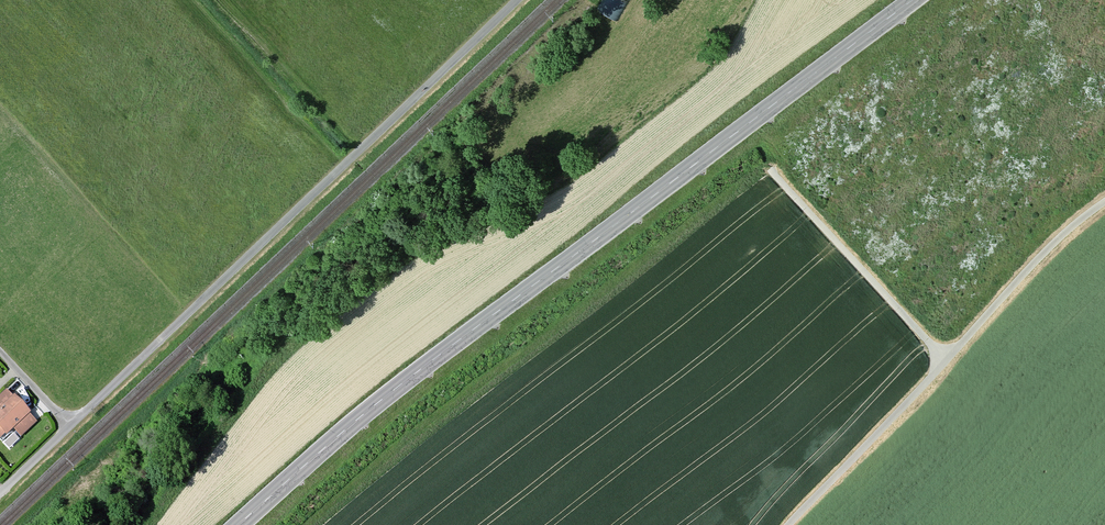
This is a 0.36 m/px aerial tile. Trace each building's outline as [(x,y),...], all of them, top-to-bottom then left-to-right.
[(618,21),(631,0),(604,0),(598,9),(618,21)] [(7,391),(0,398),(0,411),(1,412),(0,412),(0,439),(6,433),(7,434),(14,428),(21,436),(36,422),(28,414),(30,413),(14,396),(12,397),(7,391)]
